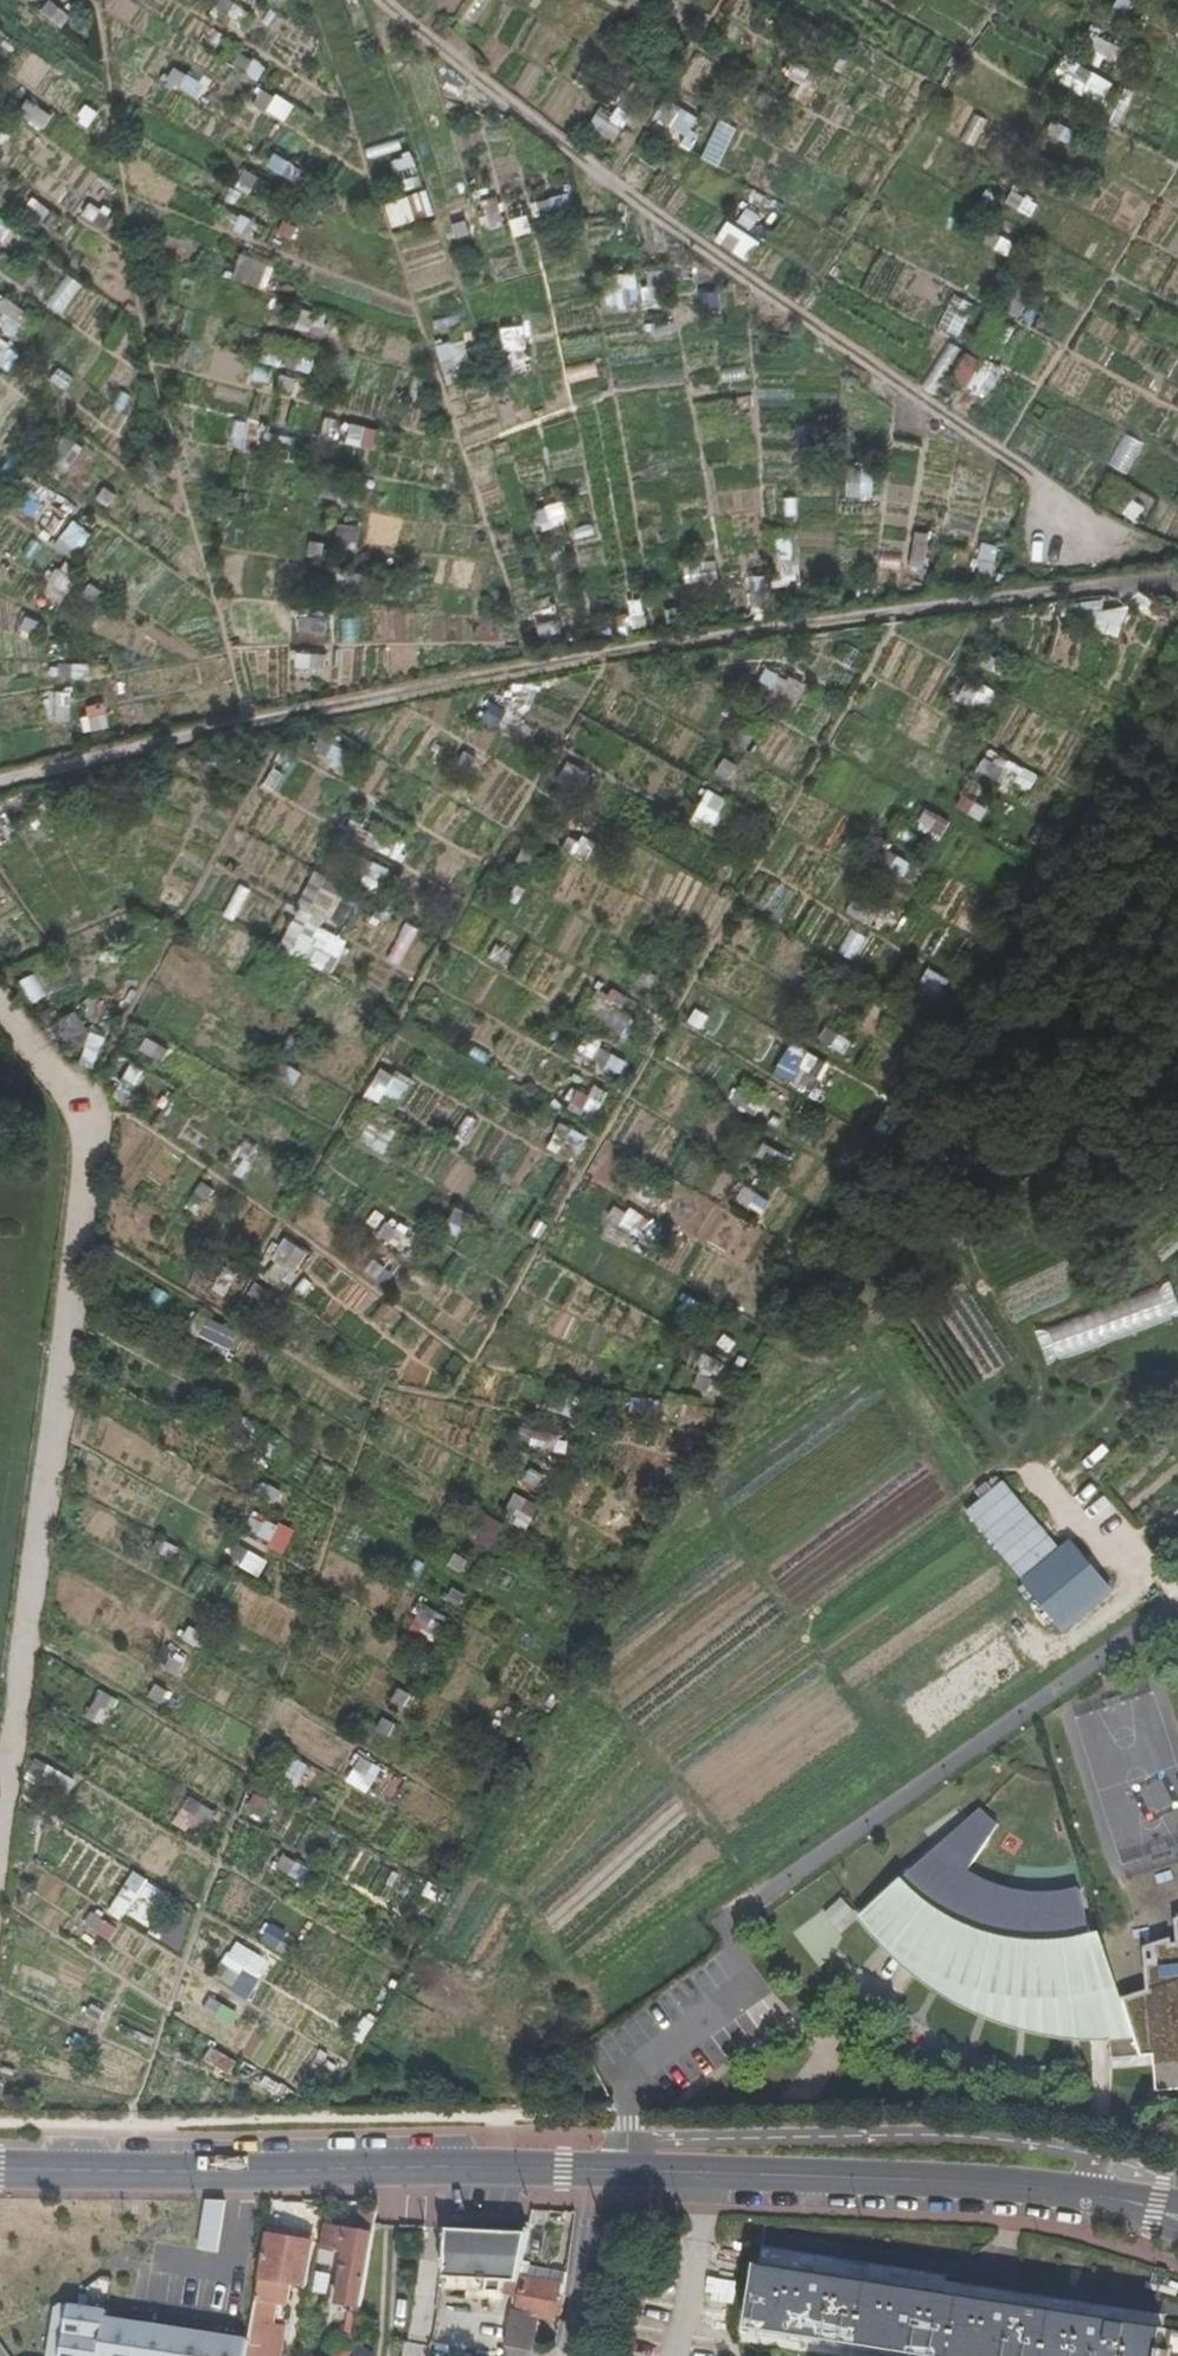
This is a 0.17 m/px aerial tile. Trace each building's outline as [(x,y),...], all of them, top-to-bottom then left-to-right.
[(41,10),(62,27),(71,15),(53,0),(50,0),(41,10)] [(238,31),(250,11),(232,0),(217,0),(209,14),(238,31)] [(488,0),(464,0),(454,17),(471,28),(488,0)] [(1086,17),(1075,10),(1068,20),(1079,27),(1086,17)] [(1123,48),(1097,34),(1090,47),(1116,61),(1123,48)] [(234,65),(258,80),(267,67),(242,52),(234,65)] [(1098,91),(1105,79),(1074,60),(1067,72),(1098,91)] [(172,68),(167,83),(201,95),(207,80),(172,68)] [(644,85),(636,97),(640,100),(649,105),(657,93),(644,85)] [(1134,92),(1118,85),(1101,120),(1117,127),(1134,92)] [(276,96),(264,89),(253,106),(265,114),(276,96)] [(636,97),(628,92),(615,113),(603,106),(590,126),(614,141),(640,100),(636,97)] [(53,115),(29,99),(21,110),(44,127),(53,115)] [(697,117),(669,100),(657,118),(685,136),(697,117)] [(99,112),(87,103),(78,115),(82,117),(79,121),(88,127),(99,112)] [(1046,134),(1074,146),(1081,132),(1052,119),(1046,134)] [(274,152),(267,166),(293,179),(300,165),(274,152)] [(486,235),(529,228),(527,215),(502,218),(499,197),(481,199),(486,235)] [(392,226),(407,223),(403,199),(387,202),(392,226)] [(714,239),(748,262),(762,241),(728,218),(714,239)] [(3,242),(10,229),(0,223),(0,240),(3,242)] [(265,290),(275,265),(241,252),(232,277),(265,290)] [(659,270),(646,271),(649,301),(662,300),(659,270)] [(635,273),(615,274),(616,290),(631,289),(636,288),(635,273)] [(711,279),(697,281),(700,310),(714,309),(711,279)] [(631,289),(616,290),(617,303),(632,301),(631,289)] [(974,305),(954,295),(938,326),(958,336),(974,305)] [(22,334),(33,312),(3,297),(0,303),(0,324),(22,334)] [(10,343),(0,336),(0,357),(10,343)] [(435,346),(442,366),(469,357),(461,336),(435,346)] [(965,351),(952,378),(982,392),(995,365),(965,351)] [(595,359),(566,364),(569,381),(599,375),(595,359)] [(248,423),(233,420),(227,446),(243,449),(248,423)] [(376,449),(381,428),(351,421),(346,442),(376,449)] [(295,439),(267,431),(263,445),(292,452),(295,439)] [(39,460),(55,477),(85,450),(69,433),(39,460)] [(1144,444),(1123,433),(1106,463),(1127,475),(1144,444)] [(847,471),(849,499),(872,498),(871,470),(847,471)] [(38,515),(50,486),(22,474),(10,503),(38,515)] [(547,508),(533,512),(537,526),(551,522),(547,508)] [(71,519),(54,546),(73,557),(90,530),(71,519)] [(336,542),(359,544),(360,524),(337,523),(336,542)] [(929,568),(931,532),(913,531),(911,567),(929,568)] [(795,537),(777,537),(777,578),(796,578),(795,537)] [(980,543),(979,573),(994,574),(995,544),(980,543)] [(619,548),(623,566),(640,562),(636,544),(619,548)] [(715,561),(683,565),(686,585),(718,581),(715,561)] [(764,575),(749,576),(751,607),(766,606),(764,575)] [(633,629),(648,627),(642,597),(628,599),(633,629)] [(1101,599),(1069,604),(1071,619),(1086,617),(1086,615),(1103,612),(1101,599)] [(679,607),(665,610),(667,624),(681,622),(679,607)] [(327,629),(327,615),(298,614),(297,628),(327,629)] [(358,640),(356,616),(338,618),(340,642),(358,640)] [(552,623),(539,626),(542,640),(555,638),(552,623)] [(1177,640),(1177,634),(1168,628),(1161,642),(1173,648),(1177,640)] [(331,652),(294,650),(294,668),(330,669),(331,652)] [(1013,665),(988,651),(980,665),(1006,679),(1013,665)] [(760,681),(772,687),(764,703),(774,709),(782,693),(797,701),(804,689),(798,685),(801,681),(786,673),(785,676),(768,667),(760,681)] [(968,682),(961,694),(986,708),(993,696),(968,682)] [(57,691),(57,719),(71,719),(71,691),(57,691)] [(86,733),(109,729),(105,702),(81,706),(86,733)] [(510,734),(518,721),(492,707),(485,720),(510,734)] [(744,729),(736,741),(748,749),(756,736),(758,737),(766,725),(752,715),(743,728),(744,729)] [(787,729),(767,759),(784,771),(804,741),(787,729)] [(342,767),(350,751),(323,737),(316,749),(330,756),(327,760),(342,767)] [(472,771),(480,758),(467,751),(460,762),(472,771)] [(684,754),(678,764),(686,768),(692,759),(684,754)] [(705,769),(716,774),(723,760),(712,754),(705,769)] [(987,756),(979,769),(1000,781),(1008,768),(987,756)] [(1024,766),(1016,781),(1031,789),(1039,774),(1024,766)] [(573,787),(579,775),(567,768),(560,780),(573,787)] [(988,789),(964,774),(943,811),(964,822),(988,789)] [(716,826),(731,800),(717,792),(702,818),(716,826)] [(381,851),(393,856),(404,837),(412,824),(383,807),(374,825),(376,826),(370,838),(384,845),(381,851)] [(948,835),(955,824),(928,808),(922,820),(948,835)] [(572,835),(564,848),(588,862),(599,843),(593,840),(590,845),(572,835)] [(906,876),(914,864),(888,847),(880,859),(906,876)] [(530,867),(538,855),(525,848),(518,860),(530,867)] [(369,874),(375,861),(363,855),(356,868),(369,874)] [(1005,871),(1012,875),(1018,865),(1012,861),(1005,871)] [(317,870),(298,907),(319,918),(328,900),(319,896),(324,885),(335,890),(339,881),(317,870)] [(873,926),(880,914),(856,900),(851,897),(847,904),(852,906),(848,912),(873,926)] [(281,947),(330,973),(340,955),(322,945),(323,942),(302,930),(307,920),(300,916),(294,926),(293,925),(281,947)] [(462,936),(466,929),(460,926),(456,933),(462,936)] [(514,952),(499,945),(494,955),(509,962),(514,952)] [(458,954),(451,950),(444,962),(442,964),(449,968),(458,954)] [(282,955),(277,951),(260,978),(279,990),(294,966),(281,958),(282,955)] [(924,982),(916,997),(944,1013),(953,996),(945,992),(951,980),(931,968),(930,970),(921,965),(908,988),(915,992),(921,980),(924,982)] [(652,987),(658,975),(646,969),(639,980),(652,987)] [(17,982),(30,1002),(45,993),(32,973),(17,982)] [(611,996),(601,991),(586,1019),(601,1027),(603,1024),(630,1038),(628,1043),(635,1046),(638,1040),(631,1036),(639,1021),(614,1007),(616,1004),(611,996)] [(877,1000),(865,993),(857,1006),(870,1013),(877,1000)] [(99,1027),(114,1006),(101,996),(85,1017),(99,1027)] [(854,1042),(829,1026),(821,1038),(846,1054),(854,1042)] [(582,1050),(594,1059),(607,1066),(604,1072),(611,1075),(614,1069),(622,1073),(628,1062),(600,1048),(606,1036),(592,1029),(582,1050)] [(149,1037),(142,1050),(164,1062),(171,1049),(149,1037)] [(873,1071),(881,1059),(870,1052),(861,1065),(873,1071)] [(810,1054),(795,1081),(808,1088),(814,1076),(825,1082),(834,1067),(810,1054)] [(154,1074),(122,1057),(113,1073),(125,1080),(114,1100),(127,1103),(136,1086),(139,1085),(152,1079),(154,1074)] [(381,1101),(397,1076),(384,1068),(369,1093),(381,1101)] [(749,1109),(756,1096),(743,1089),(736,1102),(749,1109)] [(586,1109),(592,1097),(579,1090),(572,1103),(586,1109)] [(430,1101),(414,1124),(420,1128),(424,1123),(429,1127),(442,1110),(430,1101)] [(386,1112),(366,1102),(351,1127),(366,1136),(364,1140),(381,1151),(388,1139),(383,1136),(390,1124),(382,1119),(386,1112)] [(581,1149),(588,1136),(562,1122),(555,1135),(557,1136),(550,1149),(560,1154),(567,1141),(581,1149)] [(428,1152),(433,1141),(425,1136),(420,1147),(428,1152)] [(759,1156),(785,1170),(792,1157),(766,1143),(759,1156)] [(864,1179),(870,1168),(863,1165),(857,1175),(864,1179)] [(208,1203),(217,1191),(204,1183),(196,1194),(208,1203)] [(742,1186),(736,1202),(764,1213),(770,1197),(742,1186)] [(625,1201),(613,1216),(648,1243),(660,1228),(625,1201)] [(444,1229),(456,1237),(470,1214),(457,1207),(444,1229)] [(831,1232),(837,1224),(830,1220),(825,1228),(831,1232)] [(404,1250),(412,1239),(388,1222),(379,1234),(404,1250)] [(286,1238),(259,1275),(283,1291),(309,1254),(286,1238)] [(816,1261),(822,1250),(812,1245),(807,1255),(816,1261)] [(227,1297),(243,1271),(229,1263),(215,1290),(227,1297)] [(283,1299),(258,1283),(251,1296),(275,1311),(283,1299)] [(1159,1286),(1049,1329),(1061,1360),(1171,1318),(1159,1286)] [(776,1304),(787,1311),(793,1301),(782,1294),(776,1304)] [(694,1314),(702,1302),(690,1295),(683,1307),(694,1314)] [(233,1303),(220,1296),(215,1304),(228,1312),(233,1303)] [(206,1334),(213,1321),(201,1315),(194,1327),(206,1334)] [(726,1334),(719,1343),(729,1351),(736,1342),(726,1334)] [(696,1348),(689,1360),(714,1373),(720,1361),(696,1348)] [(748,1360),(744,1365),(749,1368),(753,1363),(748,1360)] [(697,1387),(710,1392),(715,1379),(701,1374),(697,1387)] [(555,1398),(551,1411),(581,1420),(587,1400),(571,1395),(569,1402),(555,1398)] [(670,1425),(684,1428),(688,1406),(673,1403),(670,1425)] [(233,1448),(248,1419),(235,1412),(234,1414),(219,1406),(205,1431),(233,1448)] [(521,1427),(518,1442),(547,1448),(550,1433),(521,1427)] [(538,1488),(546,1476),(534,1468),(526,1481),(538,1488)] [(1005,1482),(968,1513),(1021,1577),(1058,1547),(1005,1482)] [(283,1492),(271,1485),(264,1497),(275,1504),(283,1492)] [(523,1513),(530,1501),(517,1494),(510,1506),(523,1513)] [(507,1526),(487,1515),(472,1540),(492,1551),(507,1526)] [(256,1517),(234,1554),(256,1567),(278,1530),(256,1517)] [(175,1561),(181,1549),(161,1540),(156,1548),(162,1552),(161,1554),(175,1561)] [(1072,1544),(1025,1584),(1063,1629),(1110,1589),(1072,1544)] [(470,1562),(457,1554),(449,1566),(462,1575),(463,1573),(476,1581),(488,1564),(474,1555),(470,1562)] [(448,1601),(460,1609),(469,1596),(456,1588),(448,1601)] [(418,1617),(445,1633),(453,1620),(426,1604),(418,1617)] [(191,1627),(184,1639),(196,1647),(204,1635),(191,1627)] [(429,1665),(438,1652),(425,1644),(416,1657),(429,1665)] [(191,1685),(198,1672),(173,1658),(165,1670),(191,1685)] [(162,1705),(170,1692),(158,1685),(150,1697),(162,1705)] [(413,1696),(401,1689),(393,1701),(406,1709),(413,1696)] [(121,1702),(104,1691),(87,1717),(100,1725),(112,1707),(116,1709),(121,1702)] [(391,1737),(398,1723),(385,1718),(378,1731),(391,1737)] [(271,1778),(298,1793),(305,1780),(291,1773),(298,1761),(286,1755),(280,1767),(278,1766),(271,1778)] [(376,1765),(363,1758),(356,1771),(368,1778),(376,1765)] [(53,1784),(59,1771),(37,1759),(30,1772),(53,1784)] [(217,1812),(192,1797),(184,1810),(209,1825),(217,1812)] [(1087,1941),(1076,1895),(1048,1900),(1030,1900),(1009,1897),(993,1893),(977,1886),(967,1880),(964,1878),(994,1831),(987,1826),(975,1815),(856,1924),(877,1949),(887,1960),(900,1972),(912,1982),(925,1992),(940,2001),(954,2010),(969,2017),(994,2027),(1014,2034),(1036,2039),(1064,2044),(1086,2046),(1105,2045),(1087,1941)] [(62,1855),(72,1862),(82,1848),(72,1841),(62,1855)] [(286,1855),(278,1868),(304,1883),(311,1869),(286,1855)] [(153,1903),(160,1890),(148,1883),(141,1895),(153,1903)] [(841,1897),(823,1913),(841,1933),(859,1916),(841,1897)] [(108,1922),(95,1913),(87,1925),(99,1933),(108,1922)] [(1172,1926),(1174,1950),(1175,1960),(1168,1960),(1166,1946),(1141,1954),(1145,1997),(1119,2005),(1131,2043),(1105,2045),(1107,2068),(1150,2062),(1151,2073),(1151,2079),(1154,2082),(1156,2084),(1158,2086),(1162,2087),(1166,2088),(1170,2088),(1173,2088),(1176,2087),(1177,2086),(1177,1924),(1172,1926)] [(277,1951),(285,1937),(271,1928),(262,1942),(277,1951)] [(1119,2005),(1096,1939),(1087,1941),(1105,2045),(1131,2043),(1119,2005)] [(225,1982),(248,1995),(256,1982),(233,1968),(225,1982)] [(233,2027),(241,2014),(213,1998),(205,2010),(233,2027)] [(100,2025),(108,2011),(95,2004),(87,2016),(100,2025)] [(89,2046),(76,2039),(69,2051),(82,2059),(89,2046)] [(231,2076),(239,2062),(213,2047),(205,2060),(231,2076)] [(325,2082),(335,2065),(323,2058),(313,2074),(325,2082)] [(1151,2073),(1150,2062),(1107,2068),(1108,2077),(1151,2073)] [(1176,2087),(1173,2088),(1170,2088),(1166,2088),(1162,2087),(1158,2086),(1156,2084),(1154,2082),(1151,2079),(1153,2099),(1177,2096),(1177,2086),(1176,2087)] [(223,2200),(206,2200),(196,2248),(215,2247),(223,2200)] [(339,2304),(362,2308),(375,2234),(378,2217),(360,2214),(358,2231),(326,2226),(323,2247),(348,2251),(339,2304)] [(521,2284),(530,2234),(448,2228),(441,2280),(521,2284)] [(309,2240),(267,2234),(250,2336),(270,2340),(272,2326),(275,2307),(292,2310),(295,2286),(302,2287),(309,2240)] [(558,2319),(561,2299),(565,2299),(567,2281),(560,2280),(562,2272),(532,2268),(529,2280),(526,2280),(521,2311),(516,2311),(509,2348),(540,2352),(542,2345),(538,2344),(543,2317),(558,2319)] [(750,2269),(740,2335),(888,2355),(1177,2355),(1177,2333),(750,2269)] [(55,2313),(54,2317),(69,2319),(70,2309),(61,2308),(55,2313)] [(250,2339),(106,2321),(107,2314),(70,2309),(69,2319),(54,2317),(49,2355),(50,2355),(247,2355),(250,2339)] [(357,2340),(361,2316),(349,2316),(346,2338),(357,2340)] [(250,2336),(250,2339),(247,2355),(283,2355),(288,2329),(272,2326),(270,2340),(250,2336)] [(319,2346),(321,2330),(310,2329),(308,2345),(319,2346)] [(376,2355),(356,2344),(354,2355),(376,2355)]
